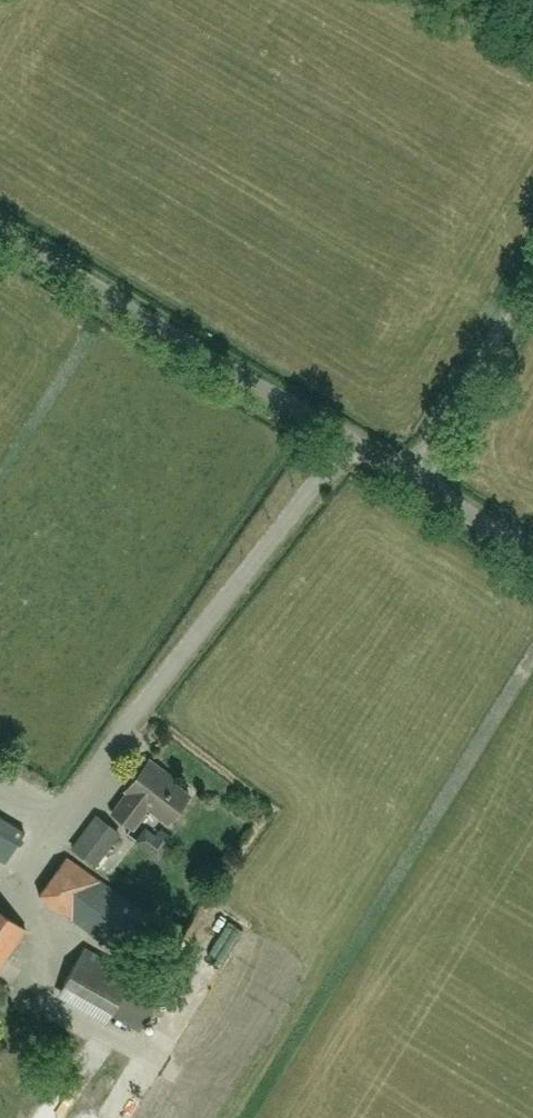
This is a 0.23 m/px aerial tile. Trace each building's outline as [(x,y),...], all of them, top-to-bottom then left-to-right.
[(164,771),(149,760),(125,790),(128,792),(112,813),(132,828),(147,807),(168,823),(189,795),(162,774),(164,771)] [(82,836),(73,847),(95,864),(103,852),(121,829),(99,813),(82,836)] [(7,861),(24,832),(0,817),(0,857),(7,861)] [(117,951),(145,913),(67,856),(39,894),(117,951)] [(26,929),(0,910),(0,966),(26,929)] [(61,995),(110,1025),(134,985),(110,970),(113,964),(92,951),(77,974),(75,973),(61,995)] [(164,1117),(194,1117),(202,1102),(178,1090),(164,1117)]
